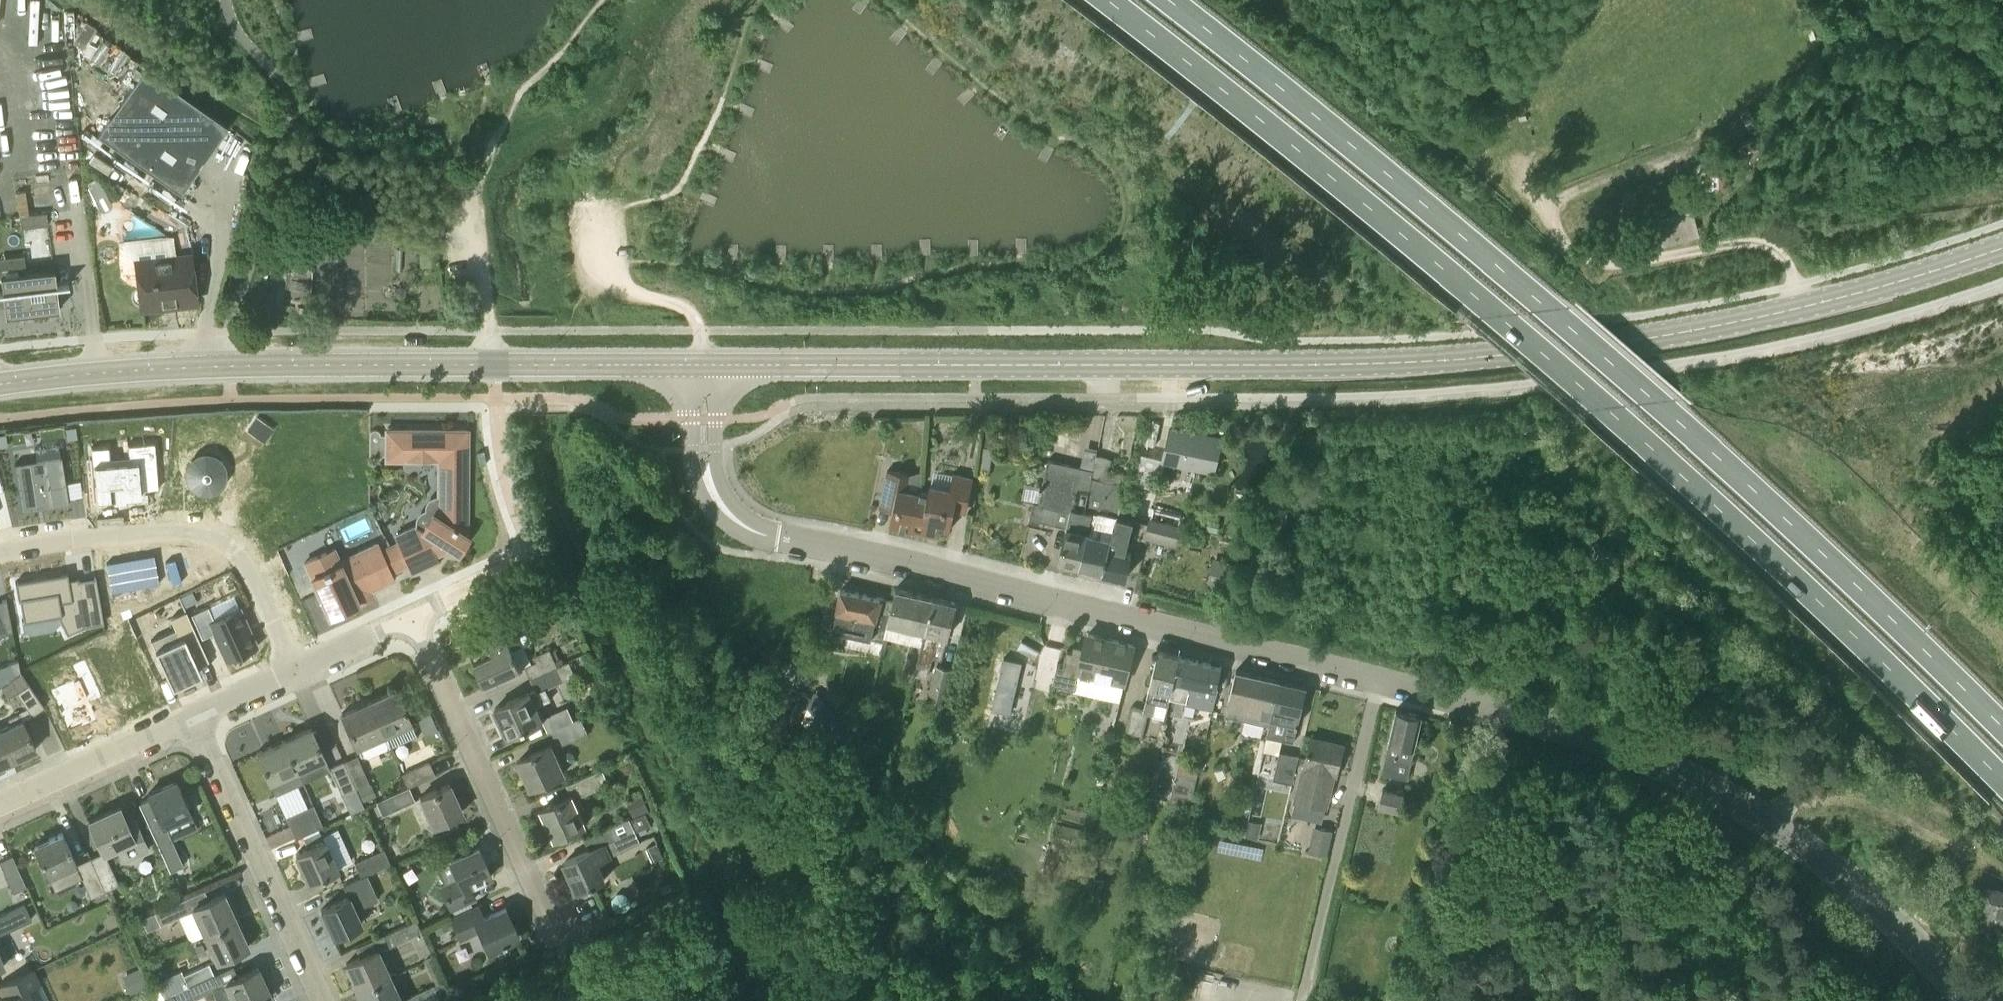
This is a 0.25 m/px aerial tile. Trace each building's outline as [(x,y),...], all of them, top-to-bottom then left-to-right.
[(228,127),(145,68),(98,135),(181,194),(228,127)] [(1726,188),(1726,164),(1707,164),(1707,188),(1726,188)] [(48,224),(47,214),(46,211),(33,213),(35,226),(48,224)] [(1656,223),(1661,245),(1699,236),(1694,214),(1656,223)] [(189,254),(170,257),(136,261),(139,289),(142,309),(196,302),(189,254)] [(430,255),(419,255),(419,269),(430,269),(430,255)] [(1,276),(5,316),(59,310),(54,270),(1,276)] [(1170,425),(1161,461),(1215,474),(1223,437),(1170,425)] [(66,428),(67,438),(77,436),(76,427),(66,428)] [(987,427),(983,447),(992,449),(995,429),(987,427)] [(388,545),(399,569),(409,565),(412,572),(436,561),(434,556),(450,548),(455,543),(457,543),(459,543),(461,542),(463,540),(464,538),(464,536),(466,535),(466,536),(467,537),(468,536),(467,535),(467,430),(386,430),(386,434),(380,434),(379,432),(379,430),(377,429),(374,428),(371,429),(369,433),(369,456),(380,457),(380,455),(384,455),(384,461),(436,461),(436,496),(433,496),(429,497),(427,500),(424,505),(424,509),(429,512),(420,527),(414,524),(393,534),(396,541),(388,545)] [(989,476),(992,449),(983,447),(979,474),(989,476)] [(62,455),(14,463),(21,510),(69,502),(62,455)] [(224,476),(224,474),(224,471),(223,469),(223,467),(222,465),(220,463),(219,461),(217,459),(215,458),(213,457),(211,456),(208,456),(206,456),(204,456),(201,456),(199,457),(197,458),(195,459),(193,461),(192,463),(190,465),(189,467),(189,469),(188,471),(188,474),(188,476),(189,478),(189,481),(190,483),(192,485),(193,486),(195,488),(197,489),(199,490),(201,491),(204,492),(206,492),(208,492),(211,491),(213,490),(215,489),(217,488),(219,486),(220,485),(222,483),(223,481),(223,478),(224,476)] [(1103,572),(1116,517),(1117,515),(1125,478),(1109,473),(1110,470),(1112,461),(1097,457),(1093,473),(1084,511),(1093,513),(1091,524),(1081,567),(1103,572)] [(1066,529),(1068,522),(1081,526),(1082,522),(1091,524),(1093,513),(1084,511),(1093,473),(1048,461),(1043,487),(1041,487),(1040,489),(1042,489),(1039,505),(1034,503),(1030,522),(1040,524),(1041,522),(1066,529)] [(913,531),(920,493),(907,490),(910,475),(887,470),(881,500),(895,503),(890,526),(913,531)] [(913,531),(914,531),(939,536),(941,528),(951,530),(956,505),(967,508),(974,478),(953,474),(950,488),(930,484),(928,495),(920,493),(913,531)] [(1134,520),(1117,515),(1116,517),(1103,572),(1126,578),(1131,554),(1125,552),(1134,520)] [(1266,515),(1262,542),(1279,545),(1283,518),(1266,515)] [(1180,524),(1151,516),(1150,519),(1146,535),(1175,543),(1180,524)] [(1081,567),(1091,524),(1082,522),(1081,526),(1068,522),(1066,529),(1058,562),(1081,567)] [(399,569),(388,545),(381,548),(377,541),(333,561),(328,550),(304,560),(329,617),(358,603),(356,598),(393,580),(390,573),(399,569)] [(1207,584),(1225,588),(1232,561),(1213,557),(1207,584)] [(893,601),(889,621),(927,631),(935,597),(896,588),(893,601)] [(889,621),(893,601),(841,590),(833,629),(883,641),(884,637),(885,638),(889,621)] [(197,601),(192,591),(181,596),(185,606),(197,601)] [(933,658),(943,660),(957,603),(935,597),(927,631),(923,647),(914,681),(916,681),(917,675),(928,678),(933,658)] [(14,635),(7,603),(0,606),(0,640),(14,635)] [(523,605),(500,615),(503,622),(527,613),(523,605)] [(198,665),(209,660),(190,620),(179,625),(184,636),(155,649),(173,687),(202,674),(198,665)] [(503,630),(486,638),(494,655),(475,664),(485,687),(521,670),(503,630)] [(1134,645),(1108,639),(1088,634),(1083,654),(1067,650),(1064,665),(1057,664),(1053,682),(1120,701),(1134,645)] [(901,678),(914,681),(923,647),(909,643),(901,678)] [(564,663),(562,657),(560,658),(556,649),(551,651),(550,648),(534,656),(536,661),(524,667),(530,679),(564,663)] [(1169,700),(1180,656),(1158,651),(1144,708),(1132,707),(1126,736),(1141,740),(1148,713),(1152,714),(1152,716),(1165,719),(1170,700),(1169,700)] [(1169,700),(1170,700),(1187,702),(1189,694),(1203,698),(1200,707),(1211,711),(1222,667),(1180,656),(1169,700)] [(1004,658),(992,710),(1010,714),(1022,662),(1004,658)] [(0,686),(20,672),(21,671),(19,665),(18,660),(0,667),(0,687),(0,686)] [(564,663),(530,679),(535,690),(495,708),(508,737),(544,721),(536,703),(550,697),(546,688),(575,674),(569,660),(564,663)] [(955,669),(942,666),(936,665),(928,699),(947,704),(955,669)] [(1270,725),(1280,681),(1236,670),(1225,716),(1269,725),(1270,725)] [(1270,725),(1269,725),(1264,751),(1279,754),(1282,741),(1293,743),(1307,687),(1280,681),(1270,725)] [(844,705),(822,682),(814,690),(802,722),(831,753),(852,733),(834,714),(844,705)] [(26,707),(31,715),(43,707),(28,683),(16,691),(26,707)] [(798,724),(800,719),(810,695),(790,686),(784,700),(777,715),(798,724)] [(369,702),(389,747),(416,735),(396,689),(394,690),(394,691),(369,702)] [(410,703),(418,719),(430,713),(423,697),(410,703)] [(366,757),(389,747),(369,702),(343,714),(343,713),(342,714),(360,755),(366,757)] [(1422,716),(1396,709),(1380,773),(1407,778),(1422,716)] [(11,761),(36,750),(22,718),(18,711),(6,716),(10,723),(0,728),(0,737),(11,761)] [(580,717),(551,730),(558,746),(587,733),(580,717)] [(297,769),(324,757),(311,728),(284,741),(297,769)] [(0,737),(0,766),(11,761),(0,737)] [(1311,738),(1306,757),(1295,801),(1328,809),(1344,746),(1311,738)] [(303,782),(297,769),(284,741),(257,753),(270,782),(275,795),(303,782)] [(566,773),(553,745),(519,760),(532,788),(566,773)] [(1281,751),(1273,779),(1293,785),(1302,757),(1281,751)] [(343,761),(355,788),(368,782),(356,755),(343,761)] [(355,788),(343,761),(329,767),(330,770),(341,794),(355,788)] [(407,787),(409,786),(435,774),(429,762),(401,774),(407,787)] [(603,769),(585,777),(567,785),(572,796),(541,810),(555,839),(587,825),(579,807),(582,806),(578,796),(609,782),(603,769)] [(1190,805),(1197,777),(1177,772),(1170,800),(1190,805)] [(164,826),(173,822),(191,814),(176,781),(148,794),(156,810),(145,815),(166,863),(178,857),(164,826)] [(374,795),(368,782),(355,788),(361,801),(374,795)] [(449,784),(431,793),(418,799),(431,827),(462,813),(449,784)] [(409,786),(407,787),(375,801),(376,804),(381,813),(382,815),(415,800),(409,786)] [(1406,795),(1382,789),(1377,807),(1402,813),(1406,795)] [(909,805),(917,807),(921,792),(912,790),(909,805)] [(634,815),(649,808),(642,792),(626,799),(634,815)] [(322,825),(316,812),(312,805),(286,817),(296,838),(322,825)] [(89,821),(103,852),(104,854),(105,854),(121,847),(127,860),(149,851),(139,829),(131,832),(120,807),(89,821)] [(629,818),(603,830),(584,839),(590,851),(565,862),(578,892),(607,879),(602,868),(599,862),(608,858),(613,856),(612,854),(640,841),(629,818)] [(1249,820),(1246,836),(1258,839),(1261,822),(1249,820)] [(1056,822),(1051,842),(1085,849),(1089,829),(1056,822)] [(1336,832),(1335,831),(1316,827),(1309,852),(1330,857),(1336,832)] [(105,891),(90,858),(77,864),(62,833),(34,846),(53,887),(80,875),(90,897),(94,896),(105,891)] [(448,856),(465,848),(458,835),(442,843),(448,856)] [(339,870),(326,841),(295,855),(309,884),(339,870)] [(478,847),(460,856),(449,860),(457,877),(438,885),(449,911),(457,907),(475,899),(470,887),(491,877),(478,847)] [(361,877),(366,875),(365,874),(389,863),(383,850),(354,863),(361,877)] [(103,852),(90,858),(105,891),(112,887),(118,884),(105,854),(104,854),(103,852)] [(21,875),(12,856),(0,862),(0,863),(14,893),(26,887),(21,875)] [(366,875),(361,877),(343,886),(349,897),(321,910),(334,938),(363,924),(356,908),(376,898),(366,875)] [(1981,908),(1978,930),(2002,938),(2002,892),(1985,888),(1981,908)] [(224,894),(209,901),(191,909),(203,936),(236,920),(224,894)] [(154,913),(160,925),(177,917),(187,913),(181,901),(154,913)] [(478,906),(460,915),(450,919),(458,939),(477,930),(487,952),(519,937),(506,908),(484,918),(478,906)] [(22,922),(15,908),(0,915),(0,933),(22,922)] [(236,920),(203,936),(215,962),(248,947),(236,920)] [(381,936),(386,947),(421,932),(416,920),(381,936)] [(449,928),(445,920),(433,926),(437,934),(449,928)] [(358,991),(391,976),(379,950),(360,958),(346,964),(358,991)] [(431,958),(424,962),(434,984),(408,996),(411,1000),(432,1000),(447,994),(431,958)] [(188,987),(214,975),(209,962),(183,975),(188,987)] [(141,968),(123,976),(130,994),(149,986),(141,968)] [(224,984),(230,998),(231,1000),(263,1000),(271,997),(258,968),(224,984)] [(34,970),(0,985),(0,990),(4,999),(0,1000),(35,1000),(29,989),(40,983),(34,970)] [(183,975),(181,971),(156,982),(163,998),(187,987),(188,987),(183,975)] [(212,989),(219,986),(214,975),(188,987),(187,987),(192,998),(212,989)] [(358,991),(363,1000),(402,1000),(391,976),(358,991)] [(192,998),(187,987),(163,998),(159,1000),(160,1000),(186,1000),(192,998)]
